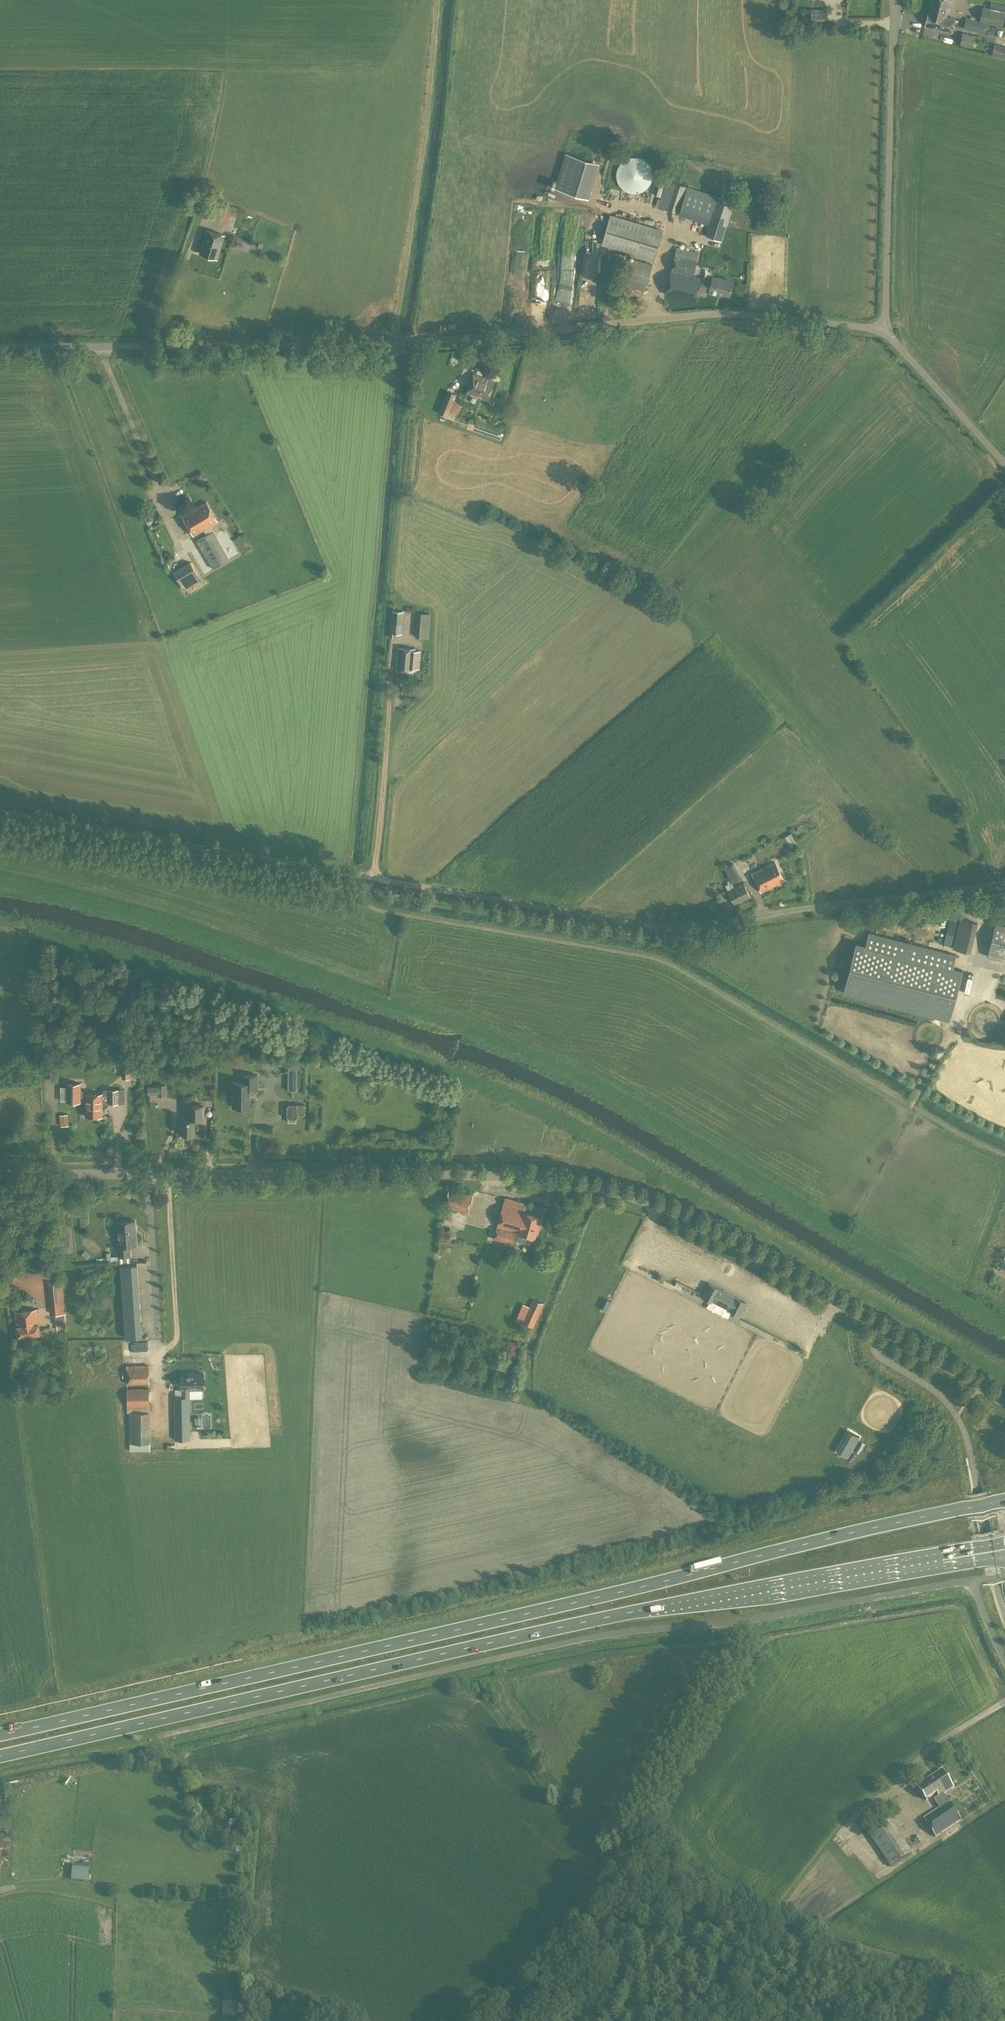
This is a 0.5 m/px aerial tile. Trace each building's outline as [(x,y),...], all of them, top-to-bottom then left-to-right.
[(945,16),(949,0),(932,0),(928,13),(927,17),(936,19),(937,15),(945,16)] [(982,7),(980,20),(1003,25),(1004,11),(982,7)] [(810,9),(811,24),(827,24),(827,9),(810,9)] [(936,19),(927,17),(925,26),(944,31),(952,32),(955,19),(945,16),(937,15),(936,19)] [(963,28),(983,32),(983,31),(1000,35),(1002,25),(965,18),(963,28)] [(972,48),(975,35),(962,32),(959,45),(972,48)] [(991,55),(1004,57),(1004,45),(992,43),(991,55)] [(563,152),(553,188),(586,197),(596,161),(563,152)] [(617,169),(616,175),(617,180),(619,185),(623,189),(628,191),(633,192),(638,192),(643,190),(647,187),(650,182),(652,177),(652,172),(650,167),(647,162),(643,159),(638,157),(633,157),(627,158),(623,161),(619,165),(617,169)] [(667,180),(658,207),(677,213),(686,186),(667,180)] [(708,223),(717,195),(687,186),(678,213),(708,223)] [(717,196),(705,235),(722,241),(734,202),(717,196)] [(212,216),(228,221),(230,214),(237,216),(240,208),(223,203),(221,209),(215,207),(212,216)] [(635,255),(650,260),(659,229),(610,214),(601,243),(636,253),(635,255)] [(224,234),(207,229),(200,253),(217,258),(224,234)] [(235,247),(249,251),(252,241),(238,237),(235,247)] [(711,279),(702,277),(693,275),(698,252),(677,246),(665,294),(696,302),(699,289),(708,291),(708,292),(718,294),(718,292),(729,295),(733,281),(712,276),(711,279)] [(645,291),(652,264),(629,257),(622,283),(645,291)] [(467,391),(487,399),(494,381),(474,374),(467,391)] [(446,390),(438,412),(454,417),(456,413),(458,413),(461,403),(453,400),(456,394),(446,390)] [(206,502),(182,516),(193,535),(218,521),(206,502)] [(211,570),(212,569),(230,558),(229,558),(238,553),(232,542),(223,547),(213,530),(196,540),(199,546),(197,547),(211,570)] [(172,571),(183,589),(201,579),(190,561),(172,571)] [(392,610),(390,637),(392,637),(393,633),(402,633),(404,611),(392,610)] [(428,638),(430,614),(418,613),(416,637),(428,638)] [(398,647),(396,669),(413,670),(415,649),(398,647)] [(792,831),(798,839),(807,832),(801,824),(792,831)] [(787,834),(793,845),(797,843),(791,832),(787,834)] [(723,866),(731,884),(740,880),(732,862),(723,866)] [(761,892),(784,880),(775,862),(752,873),(761,892)] [(727,890),(735,905),(751,897),(743,882),(727,890)] [(978,922),(960,918),(952,948),(971,953),(978,922)] [(1001,925),(995,923),(987,955),(1004,960),(1004,926),(1001,925)] [(842,993),(948,1020),(961,970),(952,968),(955,955),(867,932),(864,945),(854,943),(842,993)] [(122,1065),(122,1078),(130,1078),(130,1075),(135,1075),(135,1064),(122,1065)] [(288,1069),(288,1091),(297,1091),(297,1069),(288,1069)] [(250,1094),(252,1094),(256,1092),(256,1089),(258,1089),(258,1074),(241,1074),(241,1081),(232,1081),(232,1106),(250,1106),(250,1094)] [(157,1096),(166,1096),(166,1083),(156,1083),(156,1086),(148,1085),(148,1094),(157,1094),(157,1096)] [(85,1092),(80,1089),(79,1084),(67,1084),(67,1102),(80,1102),(80,1100),(86,1100),(86,1116),(102,1116),(102,1108),(104,1108),(109,1105),(109,1103),(124,1103),(124,1089),(107,1089),(107,1093),(102,1093),(102,1094),(86,1094),(85,1094),(85,1092)] [(296,1122),(296,1118),(297,1118),(297,1114),(304,1114),(305,1106),(304,1106),(305,1105),(297,1105),(287,1104),(287,1105),(287,1117),(287,1118),(288,1118),(288,1122),(296,1122)] [(188,1136),(188,1134),(194,1134),(195,1118),(203,1119),(204,1105),(188,1105),(188,1118),(180,1118),(179,1133),(182,1134),(182,1136),(188,1136)] [(61,1126),(69,1125),(67,1114),(59,1115),(61,1126)] [(545,1148),(562,1154),(565,1146),(548,1140),(545,1148)] [(444,1207),(468,1214),(473,1194),(449,1188),(444,1207)] [(541,1215),(524,1210),(526,1203),(505,1197),(493,1239),(515,1245),(518,1233),(535,1237),(541,1215)] [(131,1255),(130,1245),(137,1244),(135,1221),(116,1222),(118,1246),(117,1246),(118,1257),(119,1256),(120,1264),(131,1263),(130,1255),(131,1255)] [(137,1264),(120,1265),(125,1338),(142,1337),(137,1264)] [(49,1284),(52,1314),(66,1313),(63,1282),(49,1284)] [(709,1283),(701,1297),(711,1302),(711,1301),(731,1311),(730,1311),(739,1316),(746,1303),(709,1283)] [(515,1342),(525,1346),(543,1303),(533,1299),(530,1307),(524,1305),(517,1320),(523,1323),(515,1342)] [(18,1336),(40,1333),(37,1309),(15,1311),(18,1336)] [(517,1342),(508,1341),(506,1353),(515,1354),(517,1342)] [(127,1377),(127,1384),(150,1383),(149,1365),(127,1365),(127,1372),(123,1372),(123,1378),(127,1377)] [(181,1373),(181,1389),(181,1396),(174,1397),(175,1440),(190,1439),(189,1397),(190,1397),(190,1389),(204,1389),(203,1373),(181,1373)] [(150,1451),(150,1442),(149,1388),(127,1388),(127,1412),(129,1412),(130,1451),(150,1451)] [(849,1430),(837,1451),(847,1457),(859,1436),(849,1430)] [(949,1804),(948,1802),(943,1795),(953,1788),(941,1770),(916,1786),(926,1800),(937,1793),(939,1797),(934,1800),(939,1808),(923,1819),(935,1838),(961,1820),(950,1803),(949,1804)] [(912,1853),(890,1819),(868,1834),(890,1868),(912,1853)] [(70,1881),(87,1883),(89,1863),(81,1863),(81,1866),(71,1865),(70,1881)] [(222,2016),(235,2017),(235,2002),(222,2002),(222,2016)]
